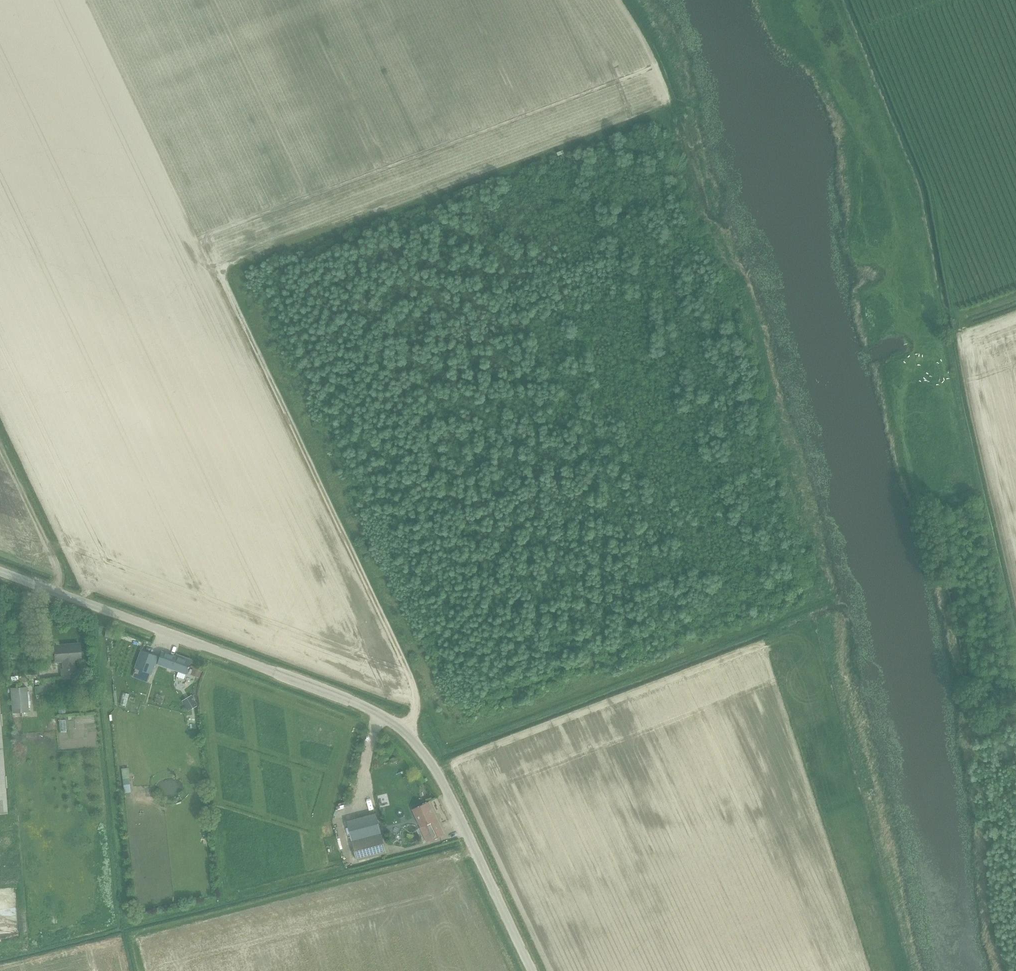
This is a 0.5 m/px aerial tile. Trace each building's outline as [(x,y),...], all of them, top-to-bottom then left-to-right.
[(107,629),(104,637),(113,639),(115,631),(107,629)] [(80,659),(80,654),(79,644),(54,646),(55,661),(61,661),(62,669),(61,669),(62,679),(76,678),(75,667),(74,668),(73,660),(80,659)] [(147,682),(150,674),(151,674),(155,663),(158,664),(186,675),(191,662),(162,652),(160,657),(142,651),(133,677),(147,682)] [(193,668),(191,675),(200,677),(202,671),(193,668)] [(53,692),(52,678),(40,679),(41,685),(35,686),(35,693),(53,692)] [(27,687),(11,688),(12,713),(29,712),(27,687)] [(192,695),(183,701),(189,711),(198,706),(192,695)] [(132,793),(130,778),(123,779),(125,794),(132,793)] [(413,809),(417,818),(421,827),(420,827),(427,842),(443,834),(428,802),(413,809)] [(347,822),(352,843),(357,859),(387,851),(377,814),(347,822)]
